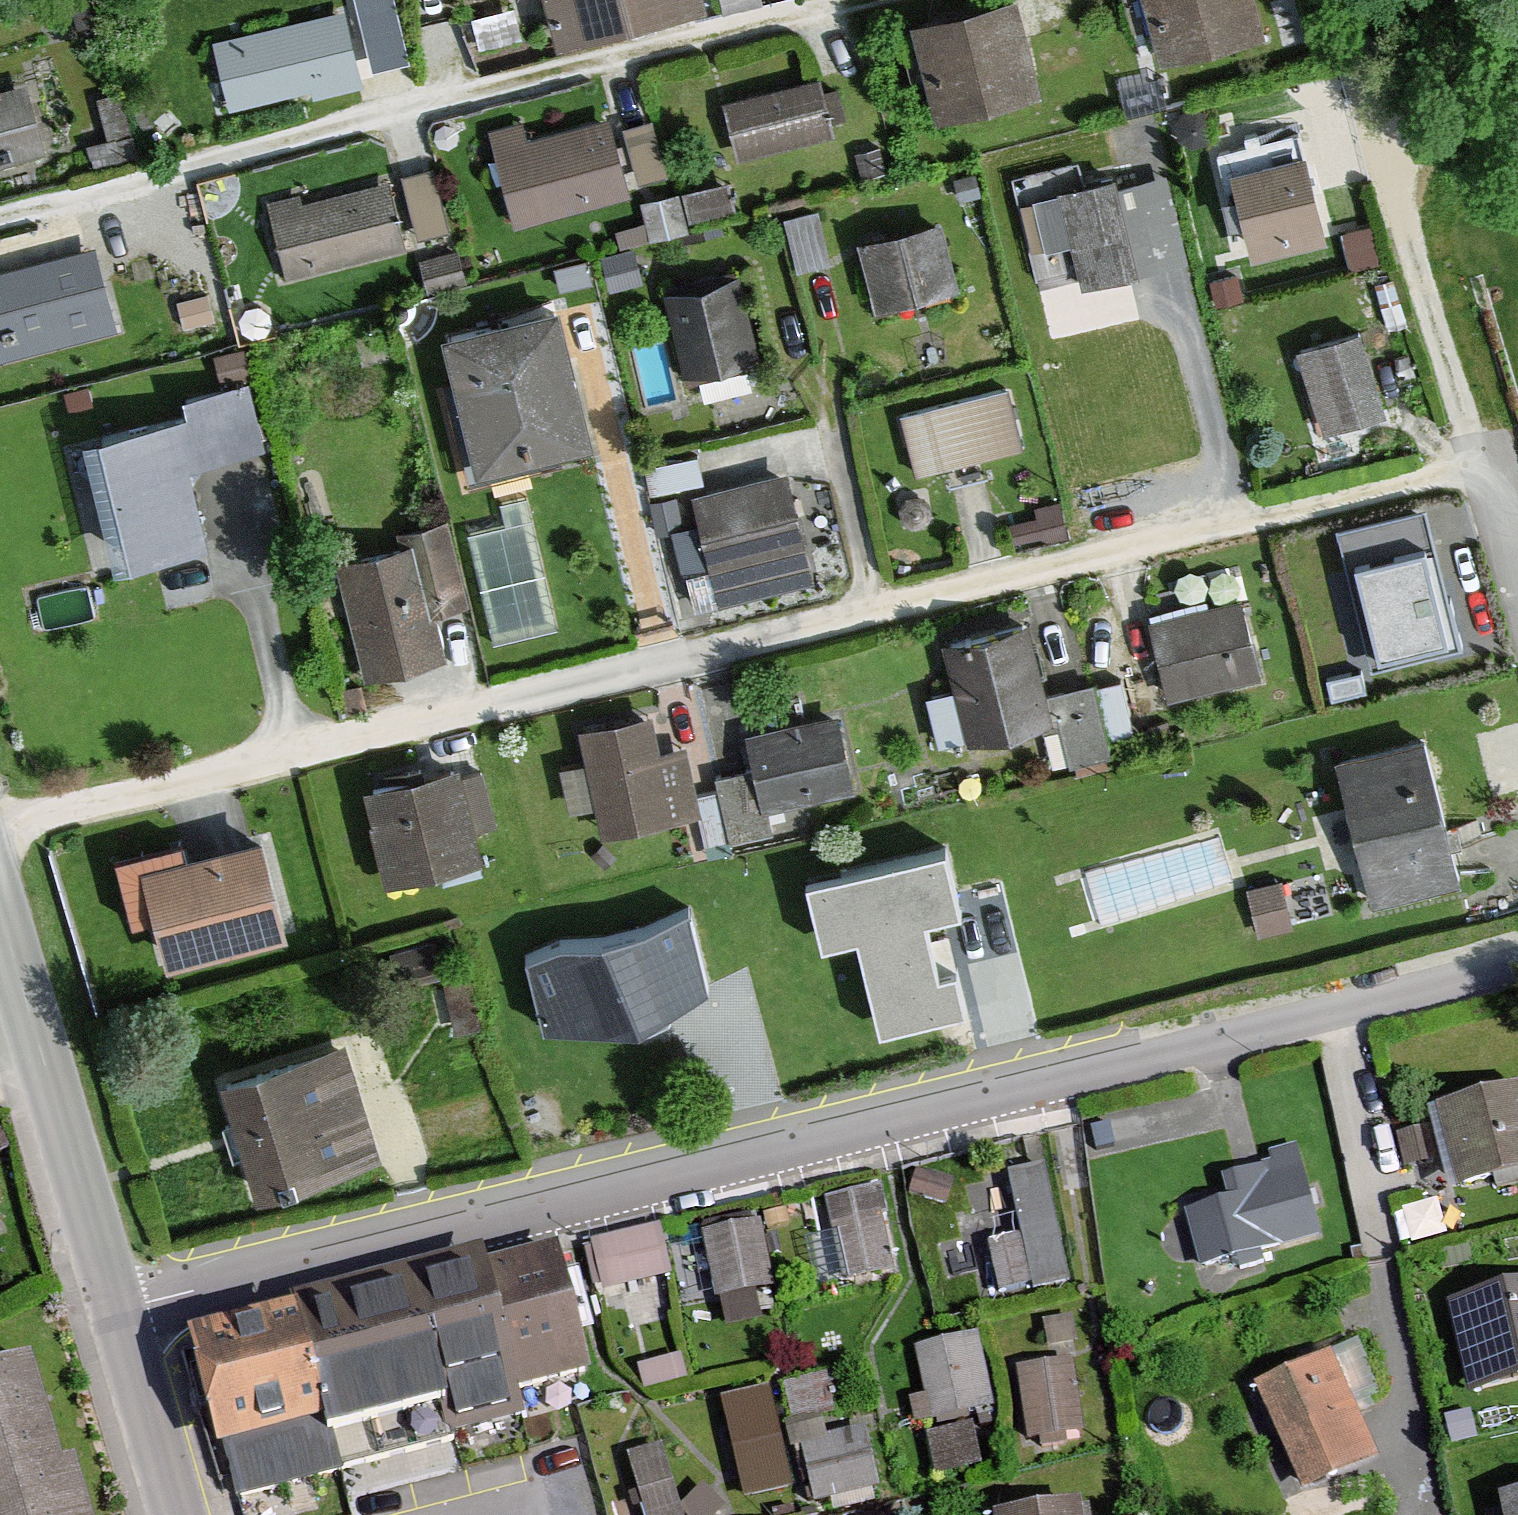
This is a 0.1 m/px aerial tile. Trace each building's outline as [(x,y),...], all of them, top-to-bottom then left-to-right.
[(342,0),(337,0),(212,29),(231,109),(360,78),(342,0)] [(379,58),(415,48),(402,0),(363,0),(379,58)] [(560,42),(701,6),(699,0),(549,0),(560,42)] [(1258,35),(1249,0),(1150,0),(1166,60),(1258,35)] [(1015,17),(921,39),(940,118),(1033,96),(1015,17)] [(22,69),(0,75),(0,151),(42,140),(22,69)] [(711,102),(725,150),(825,122),(811,74),(711,102)] [(480,132),(501,209),(612,178),(590,101),(480,132)] [(637,167),(669,157),(652,101),(620,111),(637,167)] [(1296,146),(1223,165),(1243,241),(1315,223),(1296,146)] [(435,151),(404,160),(423,224),(453,215),(435,151)] [(263,194),(284,269),(398,238),(377,162),(263,194)] [(1182,263),(1162,184),(1116,196),(1114,188),(1087,195),(1079,165),(1014,182),(1039,281),(1082,270),(1087,287),(1182,263)] [(936,214),(860,236),(879,302),(955,280),(936,214)] [(109,322),(86,235),(0,258),(0,350),(109,322)] [(734,273),(668,291),(689,366),(755,347),(734,273)] [(444,329),(480,466),(590,437),(554,301),(444,329)] [(1298,353),(1322,435),(1381,418),(1357,335),(1298,353)] [(82,436),(113,565),(201,544),(182,463),(259,444),(243,379),(186,392),(191,410),(82,436)] [(1001,389),(896,415),(910,471),(1015,445),(1001,389)] [(699,504),(724,601),(808,580),(783,483),(699,504)] [(1426,513),(1341,537),(1374,655),(1459,631),(1426,513)] [(406,544),(332,565),(362,672),(436,651),(406,544)] [(1239,601),(1156,624),(1174,685),(1257,662),(1239,601)] [(1021,623),(948,643),(973,732),(1046,712),(1021,623)] [(1124,669),(1059,674),(1065,753),(1130,748),(1124,669)] [(652,706),(575,720),(596,830),(674,816),(652,706)] [(769,815),(850,793),(829,717),(749,738),(769,815)] [(1370,891),(1449,873),(1416,734),(1337,753),(1370,891)] [(459,762),(366,784),(387,873),(481,850),(459,762)] [(146,862),(170,953),(286,924),(263,832),(146,862)] [(942,848),(813,879),(825,932),(861,923),(884,1018),(961,999),(954,969),(936,973),(920,908),(955,900),(942,848)] [(685,914),(530,954),(547,1017),(638,1013),(702,978),(685,914)] [(338,1039),(220,1074),(255,1192),(373,1157),(338,1039)] [(1447,1190),(1517,1173),(1517,1103),(1514,1086),(1427,1107),(1447,1190)] [(1182,1205),(1198,1264),(1316,1233),(1295,1155),(1228,1173),(1233,1191),(1182,1205)] [(1029,1157),(983,1171),(1003,1238),(976,1245),(991,1294),(1064,1273),(1029,1157)] [(837,1285),(890,1273),(871,1189),(818,1201),(837,1285)] [(721,1296),(769,1284),(753,1221),(705,1233),(721,1296)] [(593,1245),(604,1294),(660,1281),(648,1232),(593,1245)] [(554,1248),(176,1350),(209,1472),(517,1389),(513,1375),(583,1356),(554,1248)] [(1449,1310),(1470,1394),(1517,1382),(1517,1293),(1449,1310)] [(970,1337),(917,1348),(931,1421),(984,1410),(970,1337)] [(1329,1343),(1253,1377),(1301,1482),(1377,1449),(1329,1343)] [(1070,1363),(1018,1369),(1025,1438),(1077,1432),(1070,1363)] [(28,1369),(0,1377),(0,1514),(69,1514),(28,1369)] [(722,1385),(747,1493),(795,1482),(771,1374),(722,1385)] [(860,1433),(796,1447),(807,1496),(870,1483),(860,1433)] [(625,1457),(644,1514),(677,1514),(655,1447),(625,1457)] [(1502,1505),(1504,1514),(1517,1514),(1517,1501),(1502,1505)]
